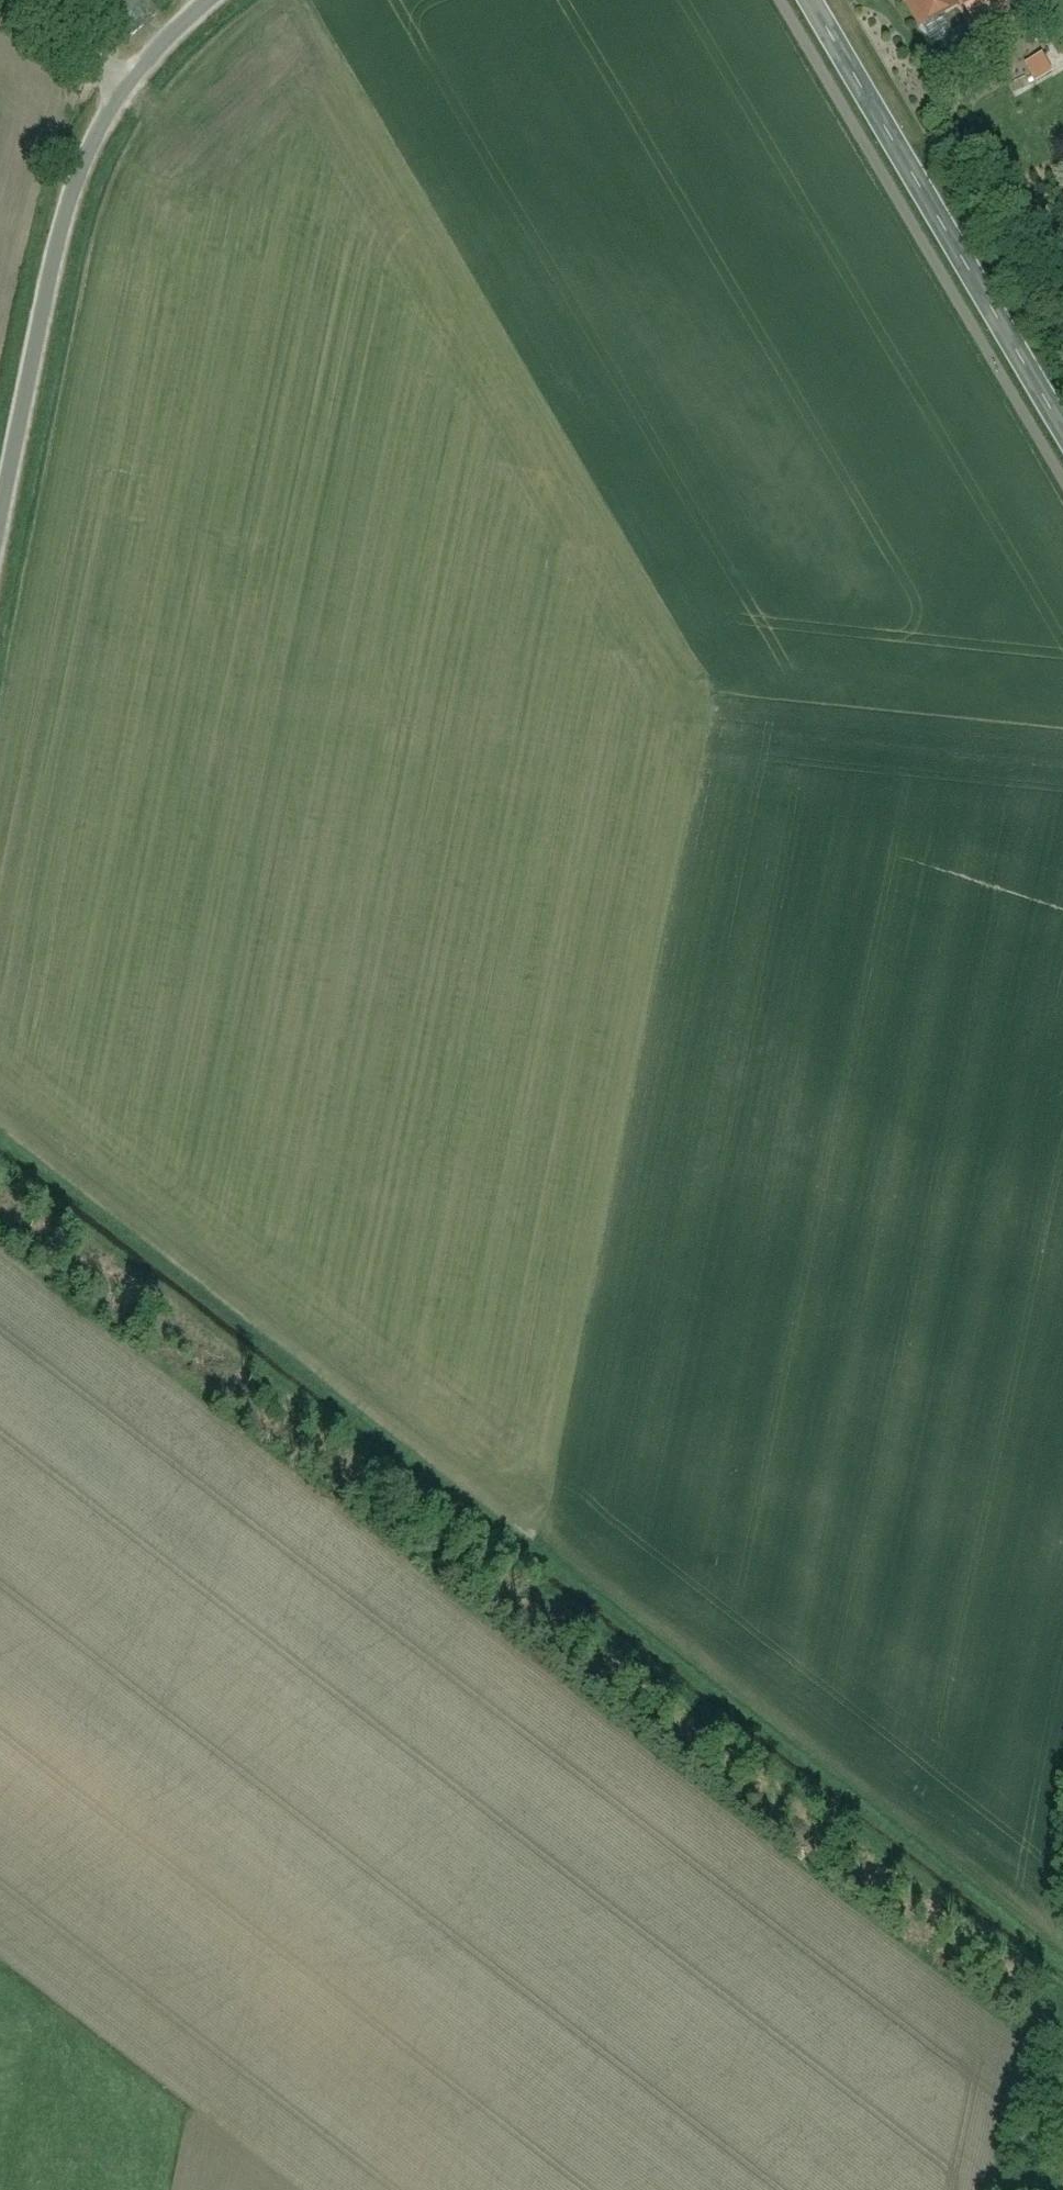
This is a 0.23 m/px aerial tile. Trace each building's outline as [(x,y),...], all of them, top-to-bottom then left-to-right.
[(928,33),(964,14),(957,0),(910,0),(928,33)] [(979,40),(1051,0),(957,0),(979,40)]
